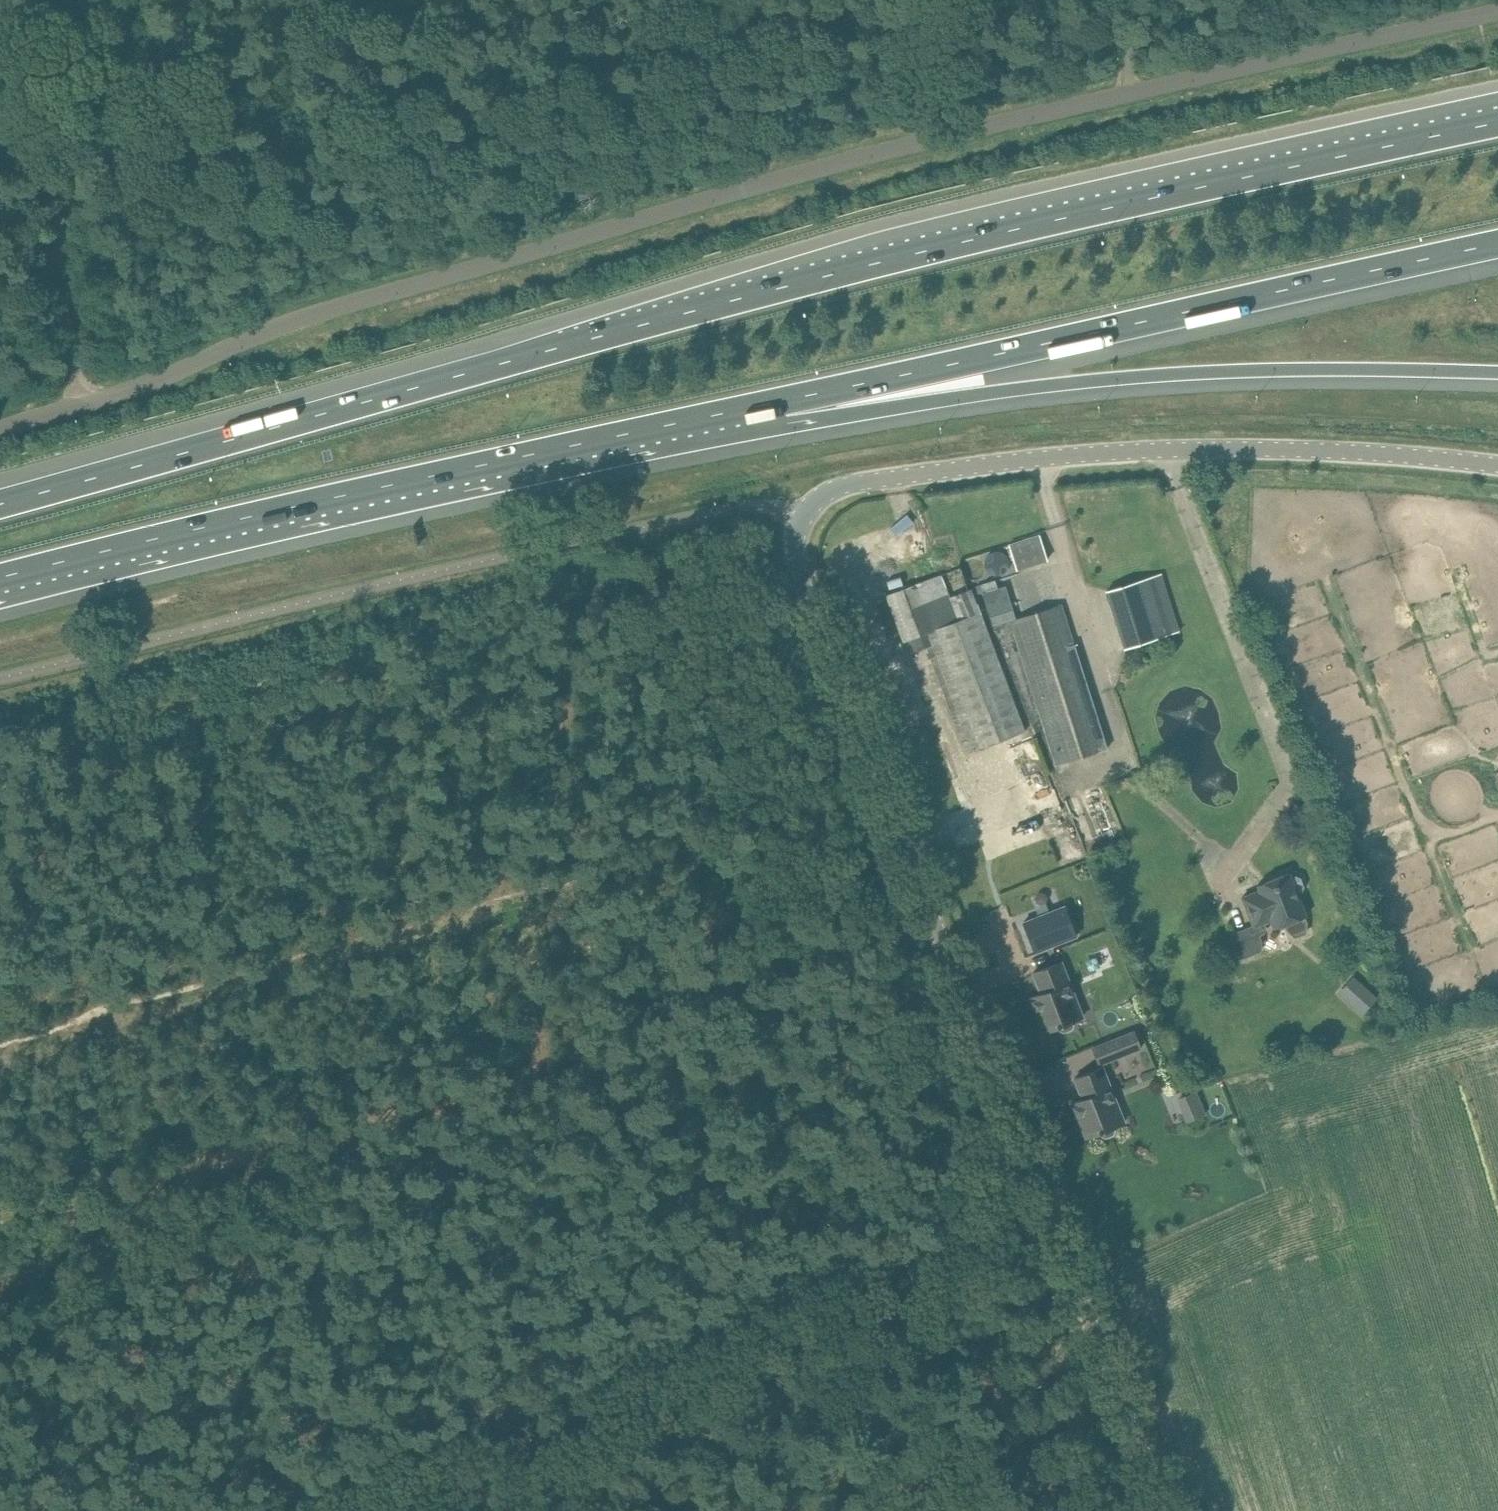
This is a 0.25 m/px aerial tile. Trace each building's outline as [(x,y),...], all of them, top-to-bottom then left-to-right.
[(67,116),(57,117),(58,127),(68,126),(67,116)] [(1016,569),(1047,559),(1039,535),(1008,545),(1016,569)] [(940,575),(886,595),(903,641),(910,639),(915,651),(927,646),(967,753),(1025,731),(974,596),(972,591),(949,599),(940,575)] [(1125,648),(1172,634),(1153,576),(1107,591),(1125,648)] [(1012,620),(1058,765),(1107,749),(1061,605),(1012,620)] [(1048,780),(1051,791),(1040,794),(1045,811),(1056,808),(1059,820),(1069,817),(1058,777),(1048,780)] [(1291,878),(1289,873),(1257,885),(1259,891),(1242,897),(1254,927),(1271,921),(1274,929),(1306,916),(1297,893),(1301,891),(1303,886),(1300,878),(1296,876),(1291,878)] [(1065,906),(1024,922),(1035,951),(1076,935),(1065,906)] [(1040,993),(1030,997),(1044,1032),(1058,1026),(1060,1030),(1064,1032),(1072,1029),(1073,1025),(1072,1021),(1083,1017),(1061,962),(1032,973),(1040,993)] [(1360,985),(1347,1000),(1363,1013),(1376,998),(1360,985)] [(1140,1048),(1134,1032),(1111,1040),(1118,1057),(1140,1048)] [(1115,1131),(1113,1126),(1124,1122),(1103,1067),(1074,1079),(1082,1099),(1072,1103),(1085,1137),(1100,1132),(1101,1136),(1105,1138),(1113,1135),(1115,1131)] [(1186,1120),(1207,1114),(1199,1088),(1178,1095),(1186,1120)]
